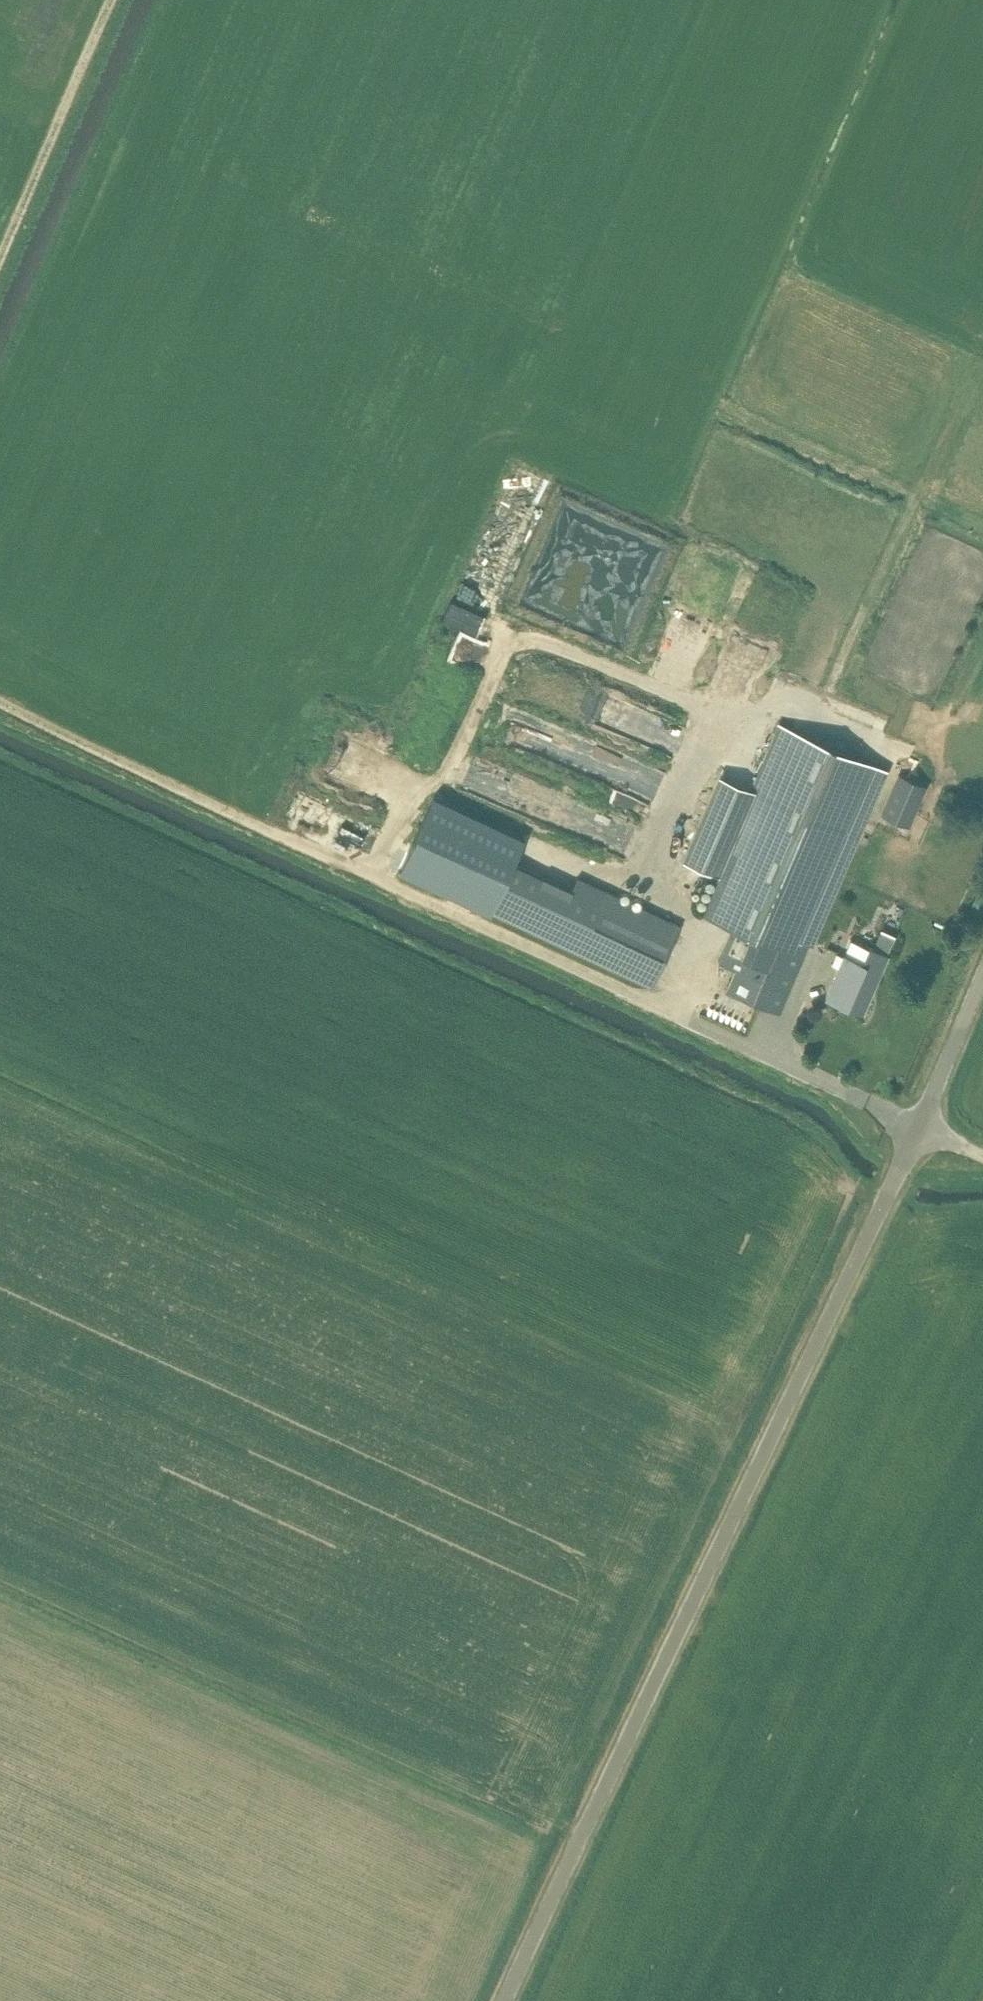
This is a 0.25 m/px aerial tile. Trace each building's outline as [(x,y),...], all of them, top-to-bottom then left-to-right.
[(477,632),(484,616),(452,601),(444,620),(464,628),(476,634),(477,632)] [(726,991),(778,1013),(883,767),(779,722),(753,789),(718,775),(683,860),(716,874),(699,914),(741,932),(737,942),(729,938),(719,963),(735,970),(726,991)] [(898,773),(881,814),(905,824),(917,797),(922,799),(927,786),(898,773)] [(434,796),(399,871),(490,913),(491,911),(513,863),(525,838),(434,796)] [(619,824),(613,850),(626,853),(631,827),(619,824)] [(513,863),(491,911),(652,987),(681,926),(607,892),(576,877),(570,890),(513,863)] [(851,939),(826,997),(863,1013),(887,955),(851,939)]
